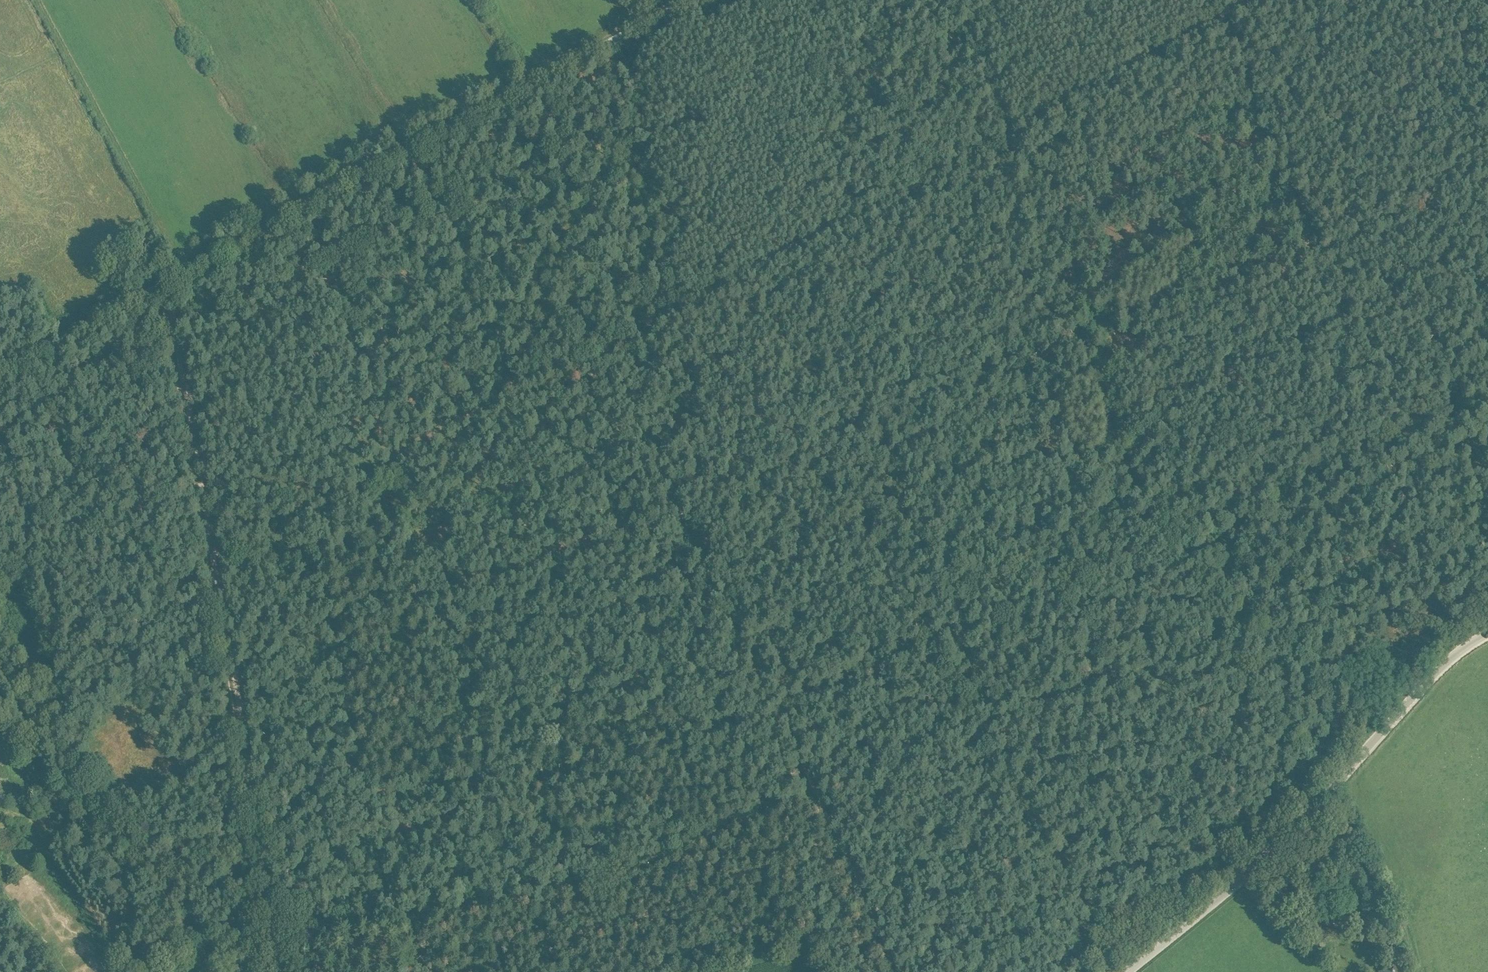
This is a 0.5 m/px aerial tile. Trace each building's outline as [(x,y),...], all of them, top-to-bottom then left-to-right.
[(1379,971),(1402,971),(1395,962),(1379,971)]
